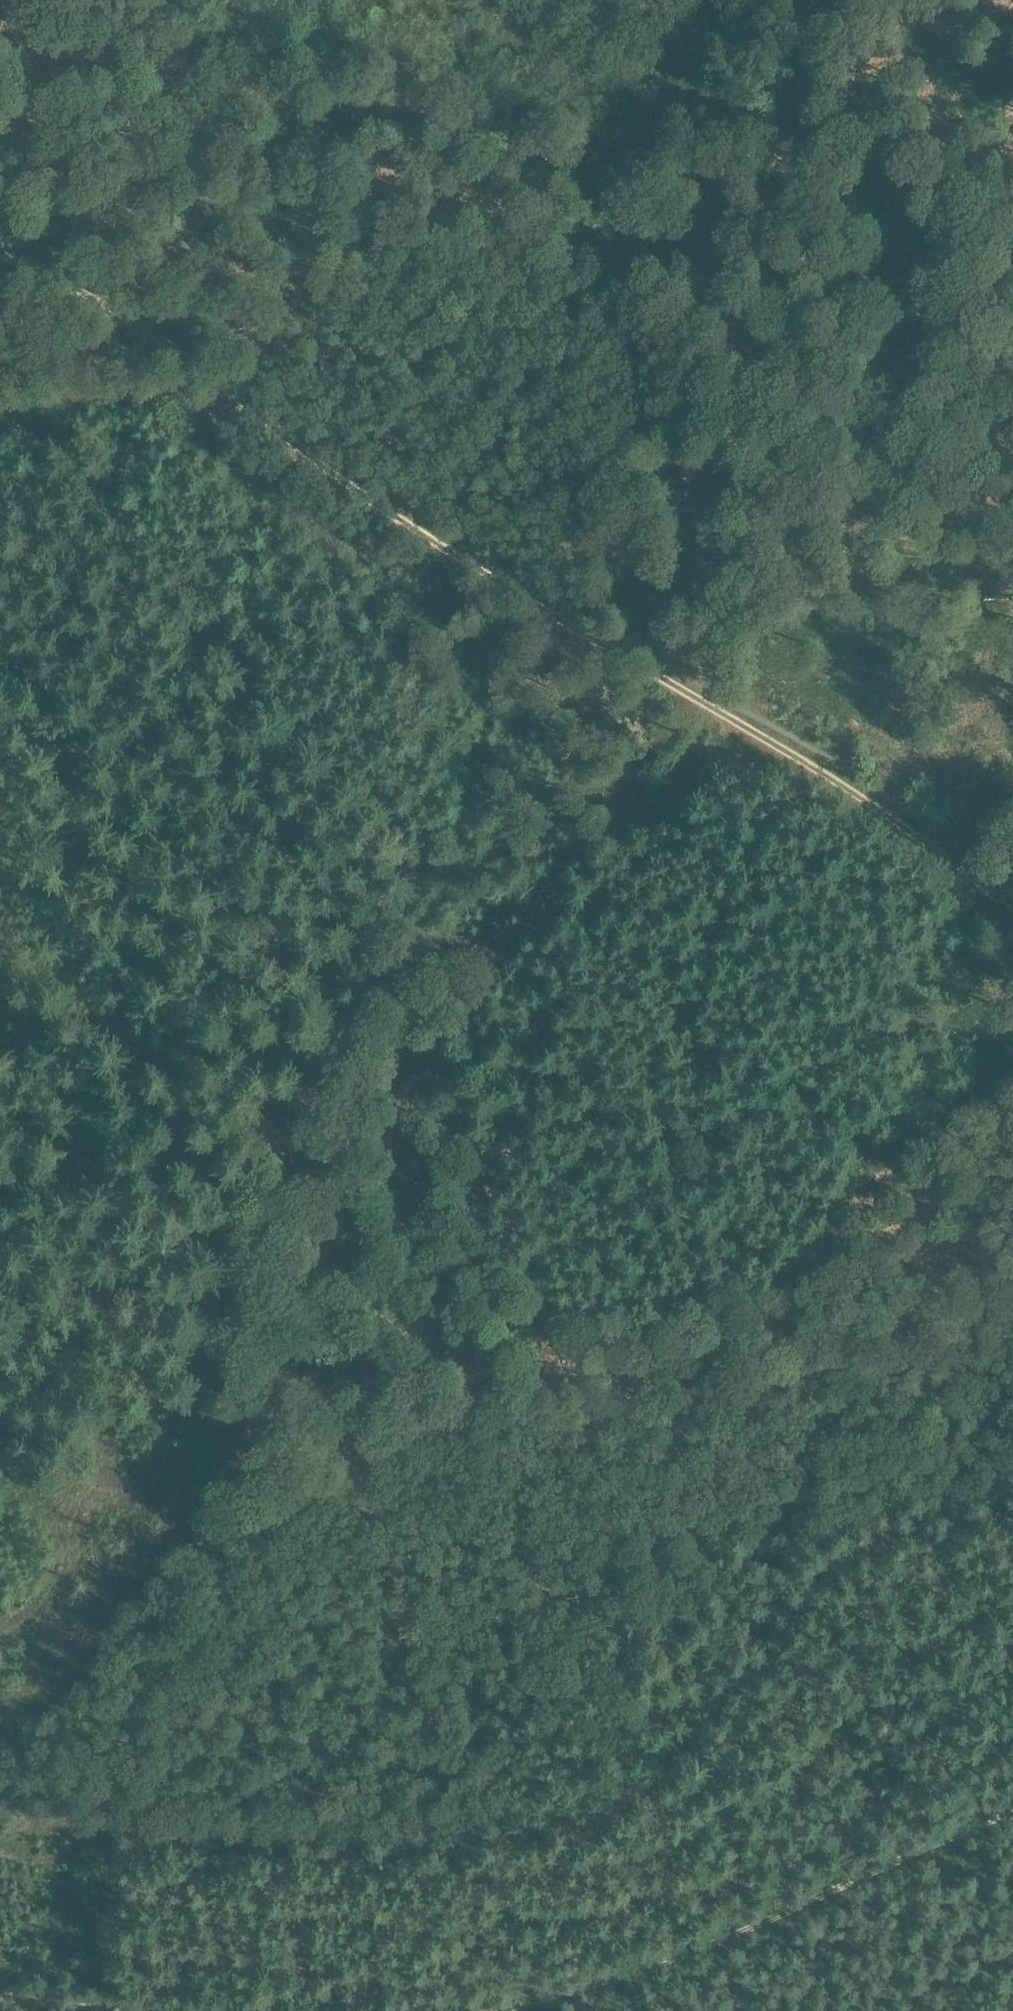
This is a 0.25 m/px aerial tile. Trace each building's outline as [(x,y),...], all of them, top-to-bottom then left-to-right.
[(985,9),(997,0),(979,0),(985,9)] [(871,79),(856,83),(859,95),(874,92),(871,79)]
